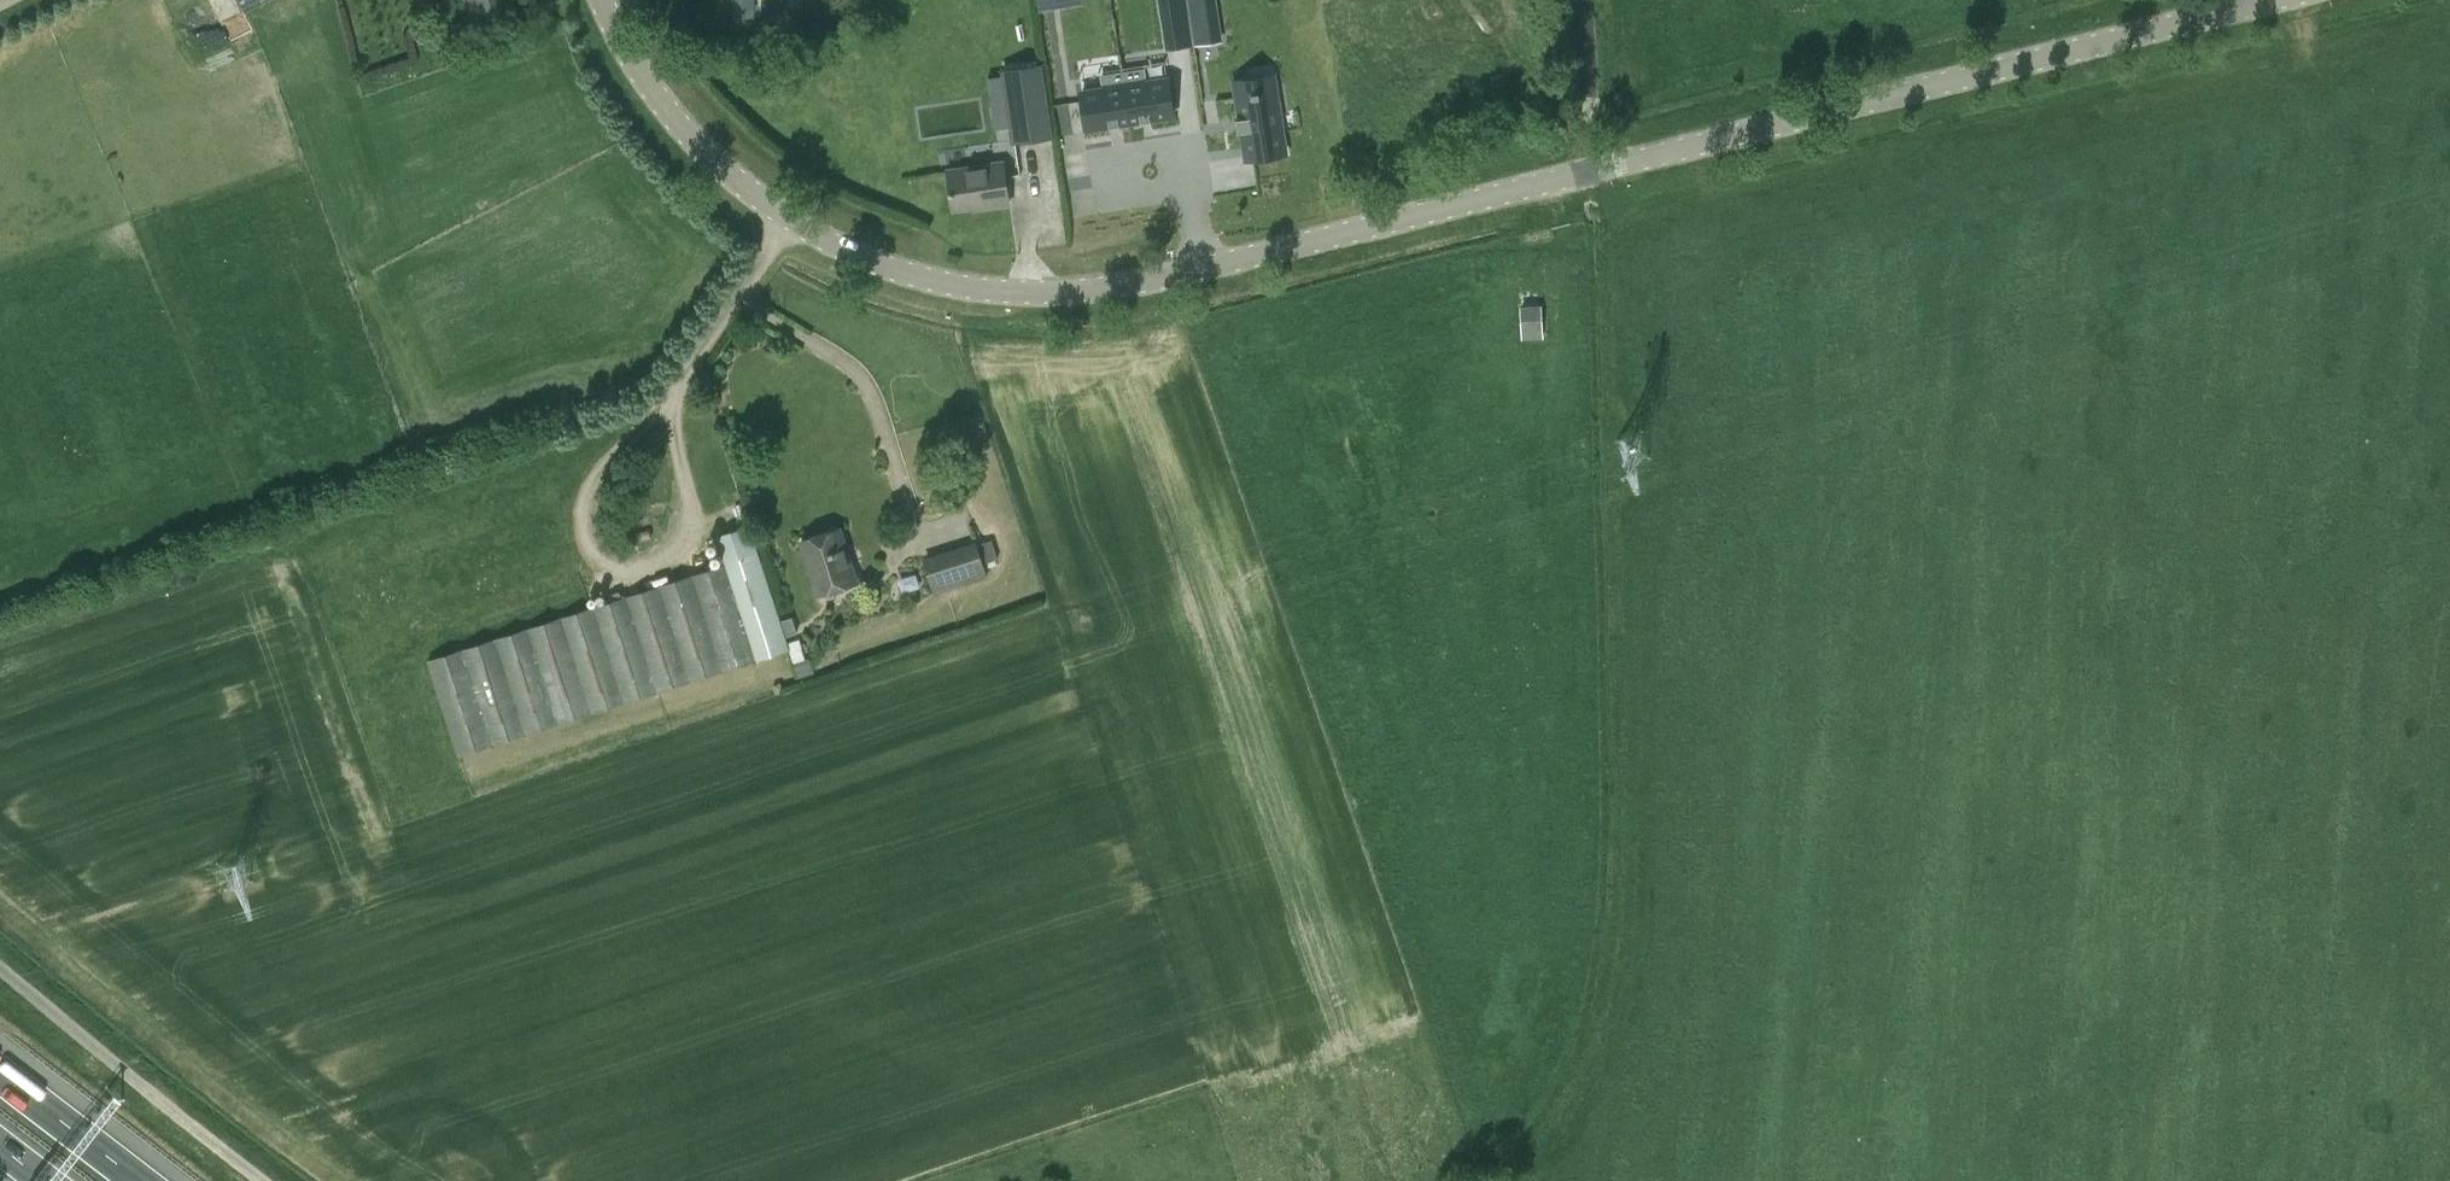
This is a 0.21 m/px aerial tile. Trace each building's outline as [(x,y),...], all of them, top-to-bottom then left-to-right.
[(468,22),(513,11),(510,0),(462,0),(468,22)] [(733,16),(754,16),(755,0),(733,0),(733,16)] [(1039,10),(1062,6),(1061,0),(1038,0),(1039,10)] [(1217,12),(1192,16),(1197,43),(1222,38),(1217,12)] [(1188,13),(1162,17),(1167,49),(1194,45),(1188,13)] [(1015,68),(1006,70),(1016,140),(1050,135),(1040,65),(1026,67),(1015,68)] [(1144,68),(1123,71),(1131,124),(1177,117),(1170,72),(1146,76),(1144,68)] [(1103,83),(1078,87),(1085,131),(1131,124),(1123,71),(1101,74),(1103,83)] [(1241,120),(1236,121),(1239,134),(1243,133),(1247,157),(1286,151),(1276,89),(1262,92),(1261,87),(1251,88),(1252,93),(1237,96),(1241,120)] [(1009,202),(1003,162),(948,170),(953,207),(981,204),(982,205),(1009,202)] [(1522,337),(1545,336),(1543,303),(1521,304),(1522,337)] [(458,754),(789,648),(750,526),(717,537),(726,564),(428,659),(458,754)] [(856,581),(840,529),(802,540),(818,593),(856,581)] [(924,557),(935,594),(988,577),(984,563),(998,559),(992,539),(978,543),(977,540),(924,557)] [(812,656),(794,661),(798,676),(816,671),(812,656)]
